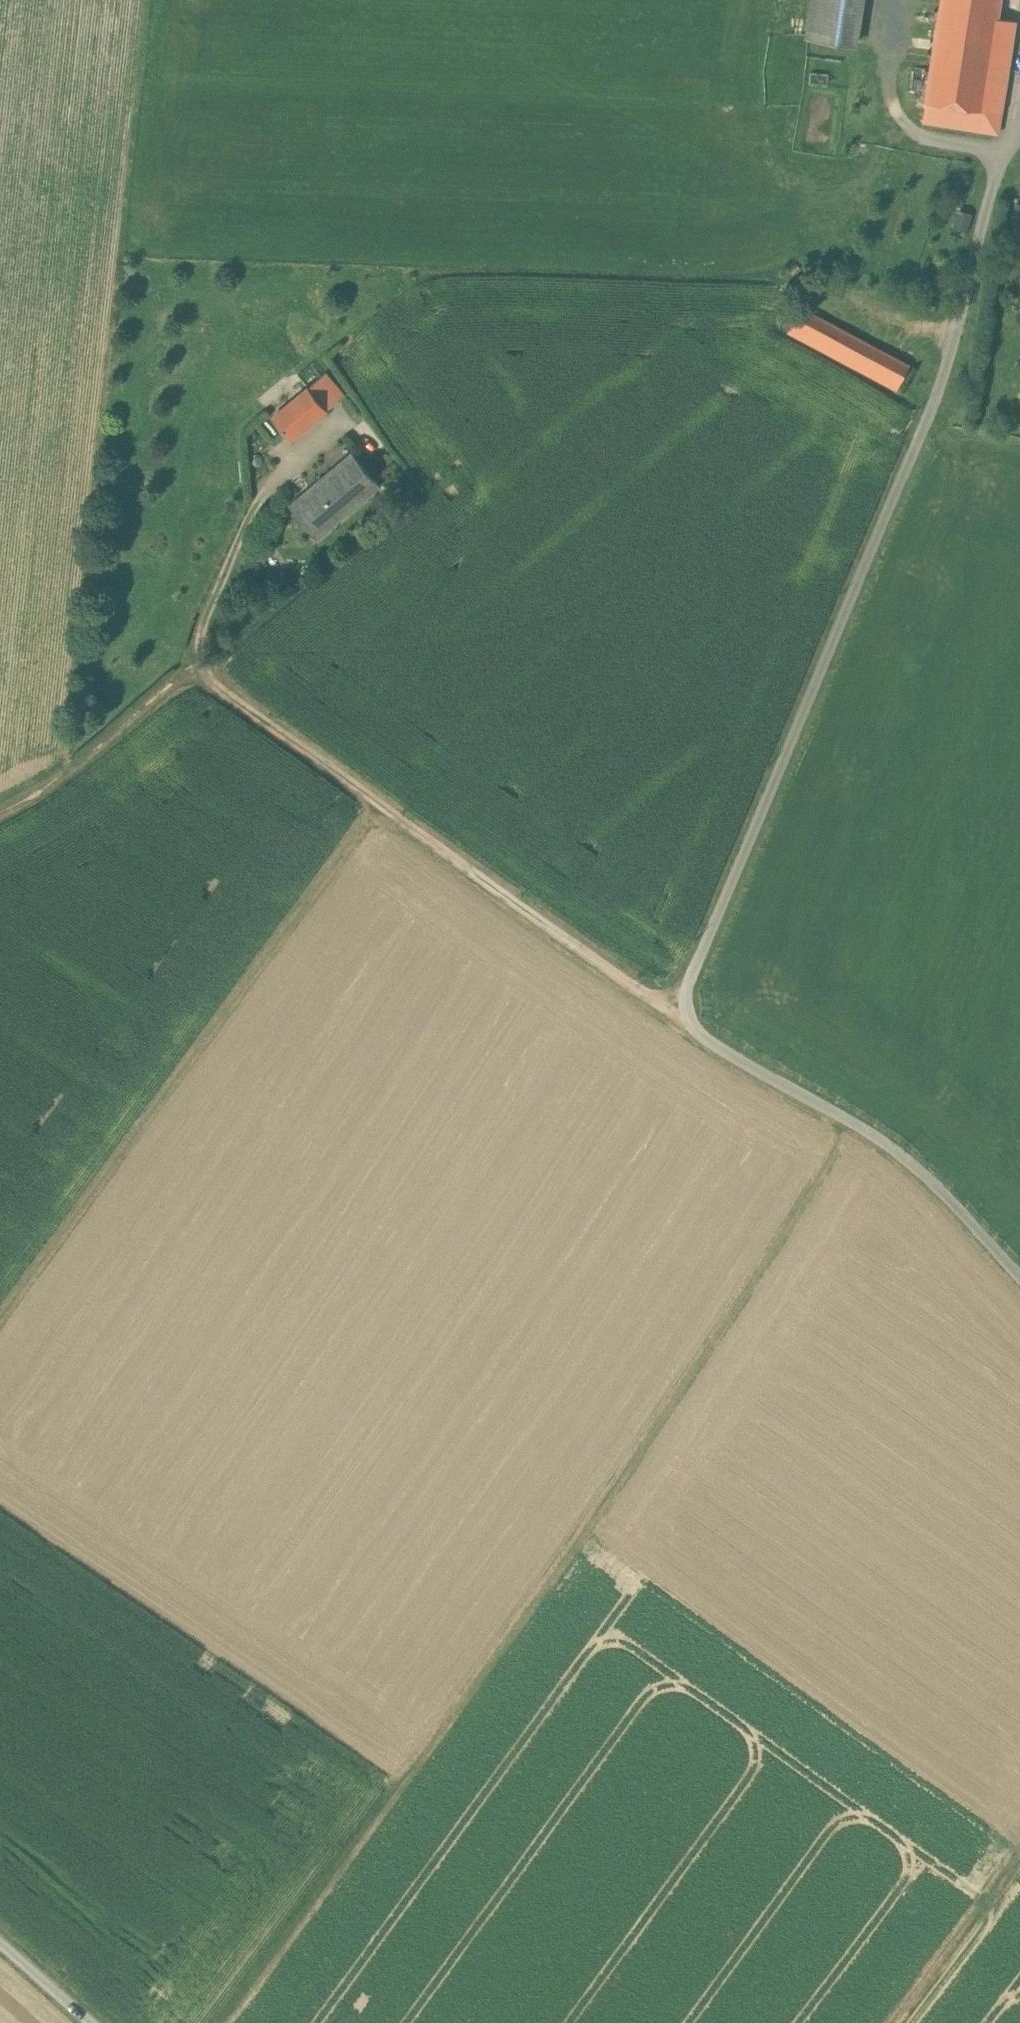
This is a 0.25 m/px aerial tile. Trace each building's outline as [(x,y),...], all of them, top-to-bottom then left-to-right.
[(807,37),(855,44),(862,0),(813,0),(807,37)] [(926,100),(982,109),(997,18),(1000,0),(942,0),(926,100)] [(982,109),(926,100),(923,121),(998,133),(1001,115),(1016,21),(997,18),(982,109)] [(909,365),(801,307),(788,331),(896,389),(909,365)] [(308,387),(270,418),(290,442),(328,412),(308,387)] [(354,454),(291,505),(319,539),(382,489),(354,454)]
